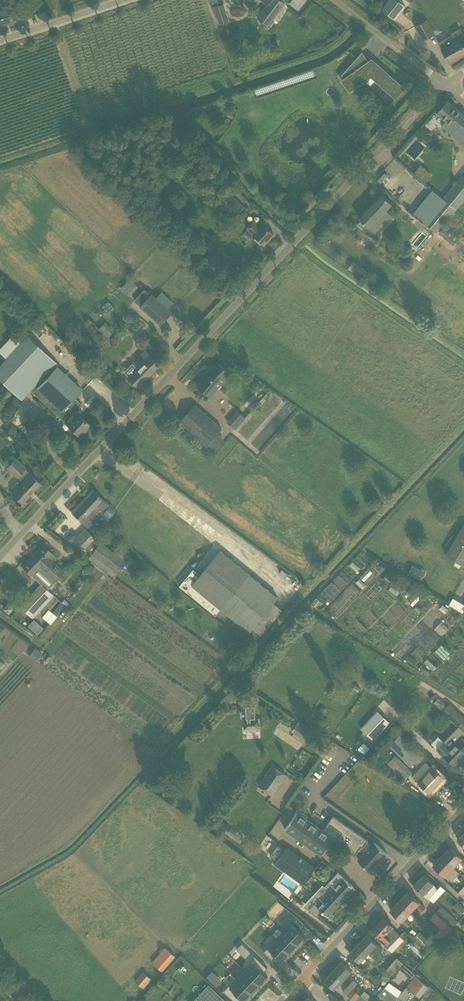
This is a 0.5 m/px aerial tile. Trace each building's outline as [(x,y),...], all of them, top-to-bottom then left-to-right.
[(273,19),(284,4),(280,0),(263,0),(262,1),(267,5),(262,11),(257,18),(268,26),(273,19)] [(395,20),(406,7),(397,0),(388,0),(382,9),(395,20)] [(23,18),(18,4),(2,9),(0,2),(0,26),(23,18)] [(230,21),(227,12),(216,16),(219,24),(230,21)] [(435,34),(430,26),(427,20),(416,27),(424,41),(435,34)] [(460,28),(451,34),(452,35),(440,42),(443,48),(441,49),(450,64),(463,55),(463,35),(460,28)] [(364,65),(358,57),(341,75),(345,80),(343,81),(350,91),(371,76),(396,97),(404,88),(372,60),(369,62),(364,65)] [(384,96),(391,103),(394,99),(387,93),(384,96)] [(448,102),(448,101),(447,101),(437,113),(446,121),(442,126),(463,145),(463,115),(448,102)] [(431,174),(420,165),(414,172),(425,181),(431,174)] [(225,181),(217,173),(214,170),(206,177),(210,180),(210,181),(218,188),(225,181)] [(197,181),(204,187),(211,194),(216,188),(209,182),(202,175),(197,181)] [(463,199),(463,177),(462,176),(443,199),(441,201),(424,222),(437,232),(463,199)] [(226,190),(216,200),(235,217),(244,207),(226,190)] [(381,193),(358,218),(370,228),(375,232),(381,226),(376,222),(392,204),(381,193)] [(249,241),(254,235),(264,244),(274,234),(263,224),(260,228),(254,223),(243,235),(249,241)] [(438,234),(453,246),(459,239),(444,227),(438,234)] [(361,277),(365,270),(366,269),(358,264),(352,272),(361,277)] [(121,288),(125,292),(135,283),(130,279),(121,288)] [(171,312),(152,295),(141,307),(161,324),(171,312)] [(118,333),(112,338),(117,343),(122,337),(118,333)] [(27,335),(0,363),(0,380),(22,400),(51,369),(42,360),(47,354),(27,335)] [(129,377),(138,387),(161,365),(146,350),(133,363),(138,369),(129,377)] [(211,397),(231,374),(217,362),(197,384),(211,397)] [(69,426),(80,436),(90,425),(75,411),(82,404),(75,397),(82,390),(56,366),(31,392),(64,422),(69,426)] [(105,369),(100,375),(107,381),(112,375),(105,369)] [(247,377),(243,383),(250,387),(254,380),(247,377)] [(222,429),(202,412),(195,405),(180,421),(215,452),(225,440),(218,434),(222,429)] [(239,409),(228,421),(237,428),(247,416),(239,409)] [(238,431),(258,450),(279,429),(270,420),(266,424),(252,411),(243,421),(245,423),(238,431)] [(127,464),(130,460),(124,456),(121,460),(127,464)] [(22,503),(40,484),(24,469),(26,467),(16,458),(7,467),(17,477),(8,487),(13,492),(12,494),(22,503)] [(108,505),(93,491),(72,512),(87,527),(101,512),(108,518),(112,518),(114,515),(114,511),(108,505)] [(463,525),(446,555),(463,566),(463,525)] [(88,559),(114,578),(126,561),(95,538),(91,535),(85,529),(75,540),(85,548),(91,553),(88,559)] [(33,618),(40,611),(54,596),(47,590),(55,581),(64,572),(52,560),(56,557),(42,544),(22,566),(41,584),(20,606),(33,618)] [(193,569),(180,586),(215,615),(221,609),(257,639),(282,609),(274,603),(278,598),(221,550),(201,575),(193,569)] [(411,564),(406,573),(420,579),(424,570),(411,564)] [(60,602),(52,612),(56,615),(64,605),(60,602)] [(8,614),(13,609),(7,603),(2,609),(8,614)] [(34,619),(28,626),(37,634),(43,628),(34,619)] [(41,652),(35,648),(29,656),(34,661),(41,652)] [(360,688),(350,682),(347,687),(357,693),(360,688)] [(437,748),(444,754),(455,766),(454,765),(462,756),(463,757),(463,740),(460,737),(463,734),(463,717),(450,703),(447,706),(439,697),(434,702),(443,710),(442,711),(458,727),(437,748)] [(386,724),(380,719),(377,722),(371,717),(358,730),(369,741),(386,724)] [(259,729),(258,720),(243,721),(244,730),(248,730),(249,732),(255,731),(255,729),(259,729)] [(298,722),(292,732),(306,742),(313,732),(298,722)] [(359,750),(364,754),(370,748),(365,743),(359,750)] [(413,771),(395,755),(387,763),(405,780),(413,771)] [(272,764),(256,785),(271,795),(286,775),(272,764)] [(429,793),(444,778),(433,767),(432,769),(427,764),(414,778),(429,793)] [(323,831),(322,831),(296,813),(285,828),(290,832),(298,838),(321,855),(324,852),(333,839),(336,841),(336,842),(355,856),(359,850),(364,853),(358,860),(370,871),(378,862),(378,861),(381,858),(382,859),(387,854),(375,842),(372,845),(367,841),(368,840),(347,825),(333,815),(323,831)] [(303,885),(315,867),(310,863),(309,862),(309,863),(304,859),(303,859),(298,855),(299,855),(298,855),(293,851),(292,851),(287,847),(284,850),(277,845),(270,855),(277,860),(274,864),(303,885)] [(442,856),(453,867),(458,861),(463,867),(463,859),(450,846),(442,856)] [(433,865),(450,881),(454,878),(448,872),(453,867),(442,856),(433,865)] [(328,916),(354,888),(338,872),(330,881),(317,895),(322,900),(317,906),(328,916)] [(428,899),(432,895),(438,888),(433,884),(433,883),(424,874),(414,885),(428,899)] [(408,891),(399,901),(410,911),(416,906),(421,911),(425,908),(408,891)] [(399,901),(390,910),(407,926),(411,922),(405,917),(410,911),(399,901)] [(437,912),(452,926),(457,921),(442,906),(437,912)] [(430,918),(441,929),(442,928),(446,933),(451,928),(446,924),(447,923),(435,913),(430,918)] [(270,919),(266,914),(262,918),(266,923),(270,919)] [(428,952),(413,939),(405,930),(400,935),(391,927),(393,926),(383,917),(372,929),(386,942),(384,945),(388,948),(399,937),(400,936),(408,944),(421,957),(422,956),(424,958),(428,952)] [(292,923),(283,931),(298,945),(306,937),(292,923)] [(283,931),(276,939),(291,953),(298,945),(283,931)] [(413,939),(428,952),(433,945),(420,932),(413,939)] [(377,944),(367,934),(358,943),(368,953),(374,958),(378,962),(383,956),(380,952),(383,949),(377,944)] [(283,961),(291,953),(276,939),(269,947),(283,961)] [(246,958),(251,952),(242,943),(237,949),(246,958)] [(360,962),(368,953),(358,943),(350,952),(360,962)] [(175,957),(165,947),(152,962),(162,971),(175,957)] [(397,971),(404,963),(397,957),(390,965),(397,971)] [(374,958),(371,962),(369,964),(372,968),(378,962),(374,958)] [(351,971),(342,961),(333,970),(343,980),(351,971)] [(246,971),(261,984),(268,976),(254,963),(246,971)] [(404,973),(409,968),(404,964),(400,969),(404,973)] [(324,979),(334,989),(343,980),(333,970),(324,979)] [(144,988),(151,979),(142,971),(135,980),(144,988)] [(211,981),(217,975),(213,971),(207,977),(211,981)] [(239,979),(253,992),(261,984),(246,971),(239,979)] [(385,972),(383,978),(382,984),(386,985),(389,982),(390,980),(392,974),(385,972)] [(412,992),(419,997),(428,986),(415,976),(406,986),(407,987),(401,993),(398,997),(395,1000),(405,1000),(412,992)] [(253,992),(239,979),(231,987),(245,1000),(253,992)] [(352,988),(358,983),(354,979),(349,985),(352,988)] [(349,985),(343,991),(347,995),(352,988),(349,985)] [(195,1000),(217,1000),(220,997),(209,986),(195,1000)] [(398,997),(385,987),(375,999),(378,1000),(395,1000),(398,997)] [(354,990),(348,997),(353,1000),(355,1000),(360,995),(356,992),(354,990)]
